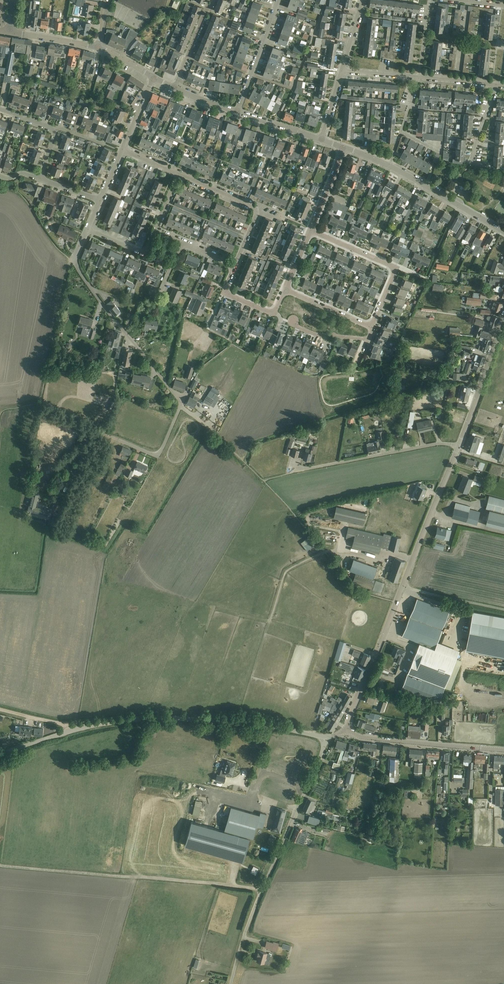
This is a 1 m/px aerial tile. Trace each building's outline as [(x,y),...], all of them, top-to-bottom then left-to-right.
[(86,15),(91,16),(93,5),(88,4),(85,4),(86,0),(77,0),(76,5),(83,7),(82,15),(86,15)] [(117,1),(117,2),(118,1),(149,17),(148,17),(149,18),(152,11),(154,12),(162,5),(166,6),(165,6),(167,0),(118,0),(117,1)] [(172,7),(177,9),(181,0),(174,0),(172,7)] [(40,2),(34,1),(29,1),(27,13),(31,13),(32,8),(35,9),(36,4),(40,4),(40,2)] [(194,4),(193,7),(188,5),(189,2),(187,1),(185,7),(199,13),(202,7),(194,4)] [(221,13),(224,7),(217,4),(215,10),(221,13)] [(199,13),(185,7),(183,9),(191,12),(190,16),(197,18),(199,13)] [(245,9),(242,8),(239,7),(238,9),(246,12),(245,15),(256,19),(258,14),(245,9)] [(47,28),(48,23),(50,12),(46,11),(45,20),(41,19),(40,27),(47,28)] [(59,21),(60,15),(60,13),(53,12),(53,17),(56,18),(55,21),(54,25),(55,25),(55,29),(61,30),(62,22),(59,21)] [(211,20),(224,25),(225,22),(222,21),(222,20),(219,19),(220,17),(213,14),(211,20)] [(286,19),(297,23),(299,19),(304,20),(305,17),(297,14),(296,17),(288,14),(286,19)] [(254,23),(256,19),(245,15),(244,19),(254,23)] [(195,24),(197,18),(190,16),(187,21),(195,24)] [(185,27),(192,30),(195,24),(187,21),(185,20),(181,19),(180,18),(179,21),(186,24),(185,27)] [(242,22),(245,23),(245,25),(253,28),(254,23),(244,19),(243,19),(242,22)] [(298,23),(297,23),(286,19),(284,23),(292,26),(297,28),(298,23)] [(224,25),(211,20),(208,25),(216,28),(218,29),(220,26),(223,27),(224,25)] [(237,29),(239,22),(232,21),(230,27),(237,29)] [(77,27),(78,27),(77,31),(80,31),(80,33),(88,34),(88,31),(89,31),(91,24),(82,22),(82,23),(79,23),(78,26),(77,26),(77,27)] [(239,26),(244,28),(243,30),(251,33),(253,28),(245,25),(240,23),(239,26)] [(216,28),(208,25),(206,31),(216,35),(219,36),(220,33),(215,31),(216,28)] [(190,35),(192,30),(185,27),(184,29),(176,26),(175,29),(180,31),(183,32),(190,35)] [(115,47),(115,46),(120,36),(115,34),(115,30),(107,29),(105,41),(106,41),(108,42),(108,44),(107,43),(107,44),(115,47)] [(120,36),(115,46),(122,49),(123,47),(126,49),(129,43),(138,33),(130,29),(126,38),(127,38),(126,39),(120,36)] [(227,36),(230,37),(231,38),(232,34),(236,35),(237,32),(230,29),(229,32),(228,32),(227,36)] [(216,35),(206,31),(204,36),(211,39),(212,37),(214,38),(216,35)] [(188,41),(190,35),(183,32),(181,38),(188,41)] [(11,37),(5,36),(3,47),(2,51),(2,53),(1,57),(5,57),(6,47),(9,48),(11,37)] [(211,39),(204,36),(202,42),(212,46),(214,43),(210,42),(211,39)] [(12,43),(11,48),(12,48),(11,52),(10,51),(6,68),(5,74),(11,75),(15,52),(14,52),(14,50),(23,52),(22,52),(26,53),(25,59),(29,60),(30,53),(30,51),(31,46),(32,41),(13,37),(13,38),(12,38),(12,43)] [(172,41),(175,42),(178,43),(185,46),(188,41),(181,38),(180,40),(172,37),(170,40),(172,41)] [(316,37),(314,46),(318,47),(322,47),(330,48),(336,49),(337,43),(332,42),(331,42),(330,46),(324,45),(322,45),(322,43),(323,38),(316,37)] [(130,43),(127,48),(131,50),(133,46),(136,48),(133,52),(131,55),(139,60),(142,56),(146,50),(139,46),(141,42),(138,41),(135,38),(130,43)] [(248,49),(249,44),(241,41),(237,40),(236,45),(240,46),(248,49)] [(212,46),(202,42),(199,47),(207,50),(208,48),(211,49),(212,46)] [(153,66),(155,61),(156,58),(154,57),(157,50),(156,49),(158,44),(155,43),(152,48),(148,58),(150,59),(148,64),(153,66)] [(183,52),(185,46),(178,43),(176,49),(183,52)] [(55,44),(54,52),(55,52),(62,53),(61,57),(66,58),(66,51),(67,46),(63,46),(55,44)] [(46,56),(47,49),(44,49),(45,47),(37,45),(35,54),(35,58),(45,60),(46,56)] [(67,68),(70,69),(75,48),(70,47),(68,52),(68,55),(70,55),(70,59),(68,59),(67,64),(68,64),(67,68)] [(197,53),(204,56),(207,50),(199,47),(197,53)] [(273,48),(272,52),(284,57),(284,54),(283,54),(284,51),(281,50),(273,47),(273,48)] [(81,49),(75,48),(70,69),(74,70),(75,66),(76,61),(75,61),(76,57),(79,57),(81,49)] [(84,66),(86,67),(87,63),(89,63),(90,59),(89,59),(89,56),(90,56),(91,52),(84,50),(82,57),(86,58),(84,66)] [(172,56),(169,61),(168,65),(166,71),(174,74),(183,54),(174,50),(174,51),(172,54),(172,56)] [(295,58),(297,53),(288,50),(286,54),(291,55),(291,56),(295,58)] [(89,63),(87,63),(86,67),(87,67),(85,75),(84,76),(86,76),(85,79),(87,79),(89,72),(91,65),(90,65),(91,63),(93,63),(95,53),(91,52),(90,56),(89,56),(89,59),(90,59),(89,63)] [(283,62),(285,57),(284,57),(272,52),(271,55),(269,54),(268,56),(283,62)] [(204,56),(197,53),(195,59),(202,62),(203,59),(206,60),(206,59),(209,61),(210,58),(204,56)] [(231,57),(231,59),(243,63),(244,58),(232,54),(231,54),(230,56),(231,57)] [(243,63),(231,59),(230,59),(223,56),(222,59),(220,58),(221,56),(218,55),(216,61),(223,64),(224,61),(229,62),(229,63),(233,65),(241,68),(243,63)] [(282,66),(283,62),(268,56),(268,58),(269,59),(268,62),(282,66)] [(159,68),(166,71),(168,65),(165,63),(166,60),(163,58),(159,68)] [(266,64),(265,66),(280,71),(282,66),(268,62),(267,64),(266,64)] [(26,72),(25,76),(31,77),(32,74),(34,65),(28,64),(26,72)] [(279,76),(280,71),(265,66),(265,68),(266,68),(265,71),(279,76)] [(101,69),(99,74),(98,76),(96,81),(99,82),(101,78),(107,81),(108,79),(109,79),(110,76),(112,72),(105,68),(104,71),(101,69)] [(315,77),(321,78),(327,79),(328,73),(322,72),(321,75),(316,74),(317,69),(308,68),(308,71),(311,71),(310,76),(315,77)] [(192,82),(196,73),(193,72),(192,74),(189,72),(186,79),(192,82)] [(201,75),(196,73),(192,82),(197,84),(201,75)] [(12,75),(11,75),(5,74),(4,79),(4,81),(10,82),(11,80),(11,79),(12,75)] [(117,74),(115,79),(112,85),(117,88),(122,90),(126,81),(123,80),(124,77),(117,74)] [(144,84),(131,75),(127,82),(122,97),(128,101),(134,105),(138,98),(136,97),(144,84)] [(203,87),(207,78),(207,77),(205,76),(201,75),(197,84),(203,87)] [(260,94),(258,93),(254,100),(258,103),(264,92),(267,86),(263,84),(261,89),(262,89),(260,94)] [(258,93),(256,92),(257,89),(254,88),(249,98),(254,100),(258,93)] [(11,103),(19,106),(22,97),(15,94),(16,90),(13,89),(10,97),(13,98),(11,103)] [(324,98),(325,92),(317,90),(316,96),(314,96),(314,99),(320,100),(321,97),(324,98)] [(267,97),(264,96),(266,93),(264,92),(258,103),(263,105),(267,97)] [(156,103),(160,96),(153,93),(150,100),(148,106),(148,105),(145,113),(149,114),(150,111),(149,111),(151,107),(154,102),(156,103)] [(274,94),(271,100),(267,107),(271,110),(276,102),(274,101),(277,96),(274,94)] [(31,104),(33,99),(34,97),(30,95),(29,99),(22,97),(19,106),(26,108),(28,103),(31,104)] [(156,103),(151,115),(156,118),(153,126),(157,128),(159,125),(161,119),(164,112),(159,110),(160,108),(164,109),(165,105),(166,105),(168,99),(168,98),(160,95),(160,96),(156,103)] [(271,100),(267,97),(263,105),(267,107),(271,100)] [(165,112),(164,112),(161,119),(166,122),(170,114),(174,102),(175,101),(170,99),(170,100),(165,112)] [(35,112),(39,114),(43,104),(44,103),(39,101),(40,101),(35,100),(34,106),(37,107),(35,112)] [(277,100),(276,102),(271,110),(276,112),(278,108),(279,108),(279,109),(282,110),(286,104),(283,102),(282,102),(277,100)] [(47,109),(49,109),(52,103),(48,102),(48,103),(44,101),(44,103),(43,104),(39,114),(45,116),(47,109)] [(179,104),(174,102),(170,114),(174,116),(176,111),(179,104)] [(52,103),(49,109),(52,110),(50,116),(55,117),(59,106),(55,104),(52,103)] [(303,121),(304,117),(305,114),(301,112),(302,108),(304,109),(305,105),(299,103),(298,107),(299,107),(298,112),(297,111),(295,119),(303,121)] [(176,111),(174,116),(179,118),(176,124),(180,126),(185,115),(181,113),(184,106),(179,104),(176,111)] [(62,114),(64,115),(67,108),(64,107),(65,107),(60,105),(60,106),(59,106),(55,117),(60,119),(62,114)] [(65,121),(70,122),(73,113),(70,111),(71,106),(68,105),(67,108),(64,115),(67,116),(65,121)] [(318,114),(313,113),(315,107),(311,106),(309,114),(308,115),(310,115),(307,123),(316,126),(318,118),(317,117),(318,114)] [(125,111),(121,109),(115,107),(113,110),(112,110),(110,115),(111,115),(109,119),(117,122),(119,119),(120,120),(122,115),(123,116),(125,111)] [(186,116),(184,120),(187,121),(188,121),(188,120),(192,122),(197,111),(195,110),(193,108),(192,109),(191,112),(187,111),(186,116)] [(286,111),(284,114),(283,119),(291,122),(295,112),(291,110),(290,113),(286,111)] [(82,114),(81,114),(82,112),(79,111),(78,113),(78,112),(78,114),(73,113),(70,122),(75,124),(77,119),(79,120),(82,114)] [(193,123),(191,127),(198,129),(201,123),(203,118),(200,117),(202,113),(197,111),(192,122),(192,123),(193,123)] [(80,126),(85,128),(88,118),(89,116),(85,115),(82,114),(79,120),(82,121),(80,126)] [(202,128),(211,131),(215,118),(210,116),(209,120),(205,119),(202,128)] [(92,124),(94,125),(97,119),(93,118),(93,120),(88,118),(85,128),(90,129),(92,124)] [(220,120),(215,118),(211,131),(209,135),(214,136),(215,132),(213,132),(215,127),(217,128),(220,120)] [(15,136),(19,124),(13,122),(11,129),(14,130),(14,132),(13,135),(15,136)] [(227,143),(233,124),(228,122),(228,123),(225,122),(223,129),(226,130),(225,131),(227,131),(224,142),(227,143)] [(25,126),(19,124),(15,136),(17,137),(18,133),(19,133),(19,132),(23,133),(25,126)] [(102,125),(99,135),(104,137),(106,131),(109,132),(111,126),(107,125),(103,124),(103,126),(102,125)] [(238,125),(233,124),(227,143),(229,143),(230,139),(231,139),(233,133),(235,134),(233,140),(237,142),(238,139),(241,129),(237,128),(238,125)] [(114,125),(112,130),(116,132),(115,135),(121,137),(124,131),(120,130),(121,128),(115,126),(114,125)] [(247,140),(251,130),(246,128),(246,130),(241,129),(238,139),(247,142),(247,140)] [(175,139),(177,134),(168,130),(166,134),(171,137),(175,139)] [(256,131),(251,130),(247,140),(250,141),(251,139),(254,139),(256,131)] [(32,133),(31,135),(43,139),(45,134),(38,131),(37,134),(36,134),(32,133)] [(262,156),(263,153),(266,146),(269,136),(264,134),(262,142),(264,143),(262,148),(261,152),(260,155),(262,156)] [(41,145),(43,139),(31,135),(31,137),(34,138),(34,139),(35,139),(34,143),(41,145)] [(64,135),(62,140),(74,145),(74,143),(71,142),(71,141),(70,141),(71,137),(64,135)] [(268,150),(269,145),(272,145),(274,137),(269,136),(266,146),(263,153),(267,154),(268,150)] [(144,147),(147,139),(142,137),(138,144),(144,147)] [(153,142),(147,139),(144,147),(149,149),(153,142)] [(409,152),(410,150),(412,147),(415,141),(410,139),(407,144),(408,145),(405,150),(404,150),(400,157),(405,160),(409,152)] [(73,146),(74,145),(62,140),(60,146),(67,149),(68,145),(70,146),(70,145),(73,146)] [(279,140),(272,155),(279,158),(285,142),(279,140)] [(155,152),(158,144),(153,142),(149,149),(155,152)] [(294,160),(295,157),(297,152),(293,151),(294,148),(293,148),(294,144),(288,142),(285,153),(288,154),(287,158),(294,160)] [(164,147),(158,144),(155,152),(160,154),(164,147)] [(104,147),(102,152),(102,153),(109,156),(112,150),(104,147)] [(166,157),(168,152),(169,149),(164,147),(160,154),(166,157)] [(295,157),(294,160),(298,161),(299,159),(301,160),(305,161),(306,156),(307,153),(309,149),(303,147),(301,151),(300,154),(297,152),(295,157)] [(28,151),(28,153),(39,157),(41,152),(34,149),(33,152),(32,152),(31,152),(28,151)] [(60,153),(57,160),(62,162),(65,163),(67,164),(68,163),(70,159),(72,154),(72,153),(66,151),(65,151),(64,154),(60,153)] [(305,165),(314,168),(316,160),(319,161),(322,153),(316,151),(315,155),(314,154),(312,158),(308,157),(305,165)] [(185,165),(188,157),(189,155),(183,152),(182,155),(179,162),(185,165)] [(413,155),(409,152),(405,160),(409,162),(413,155)] [(37,163),(39,157),(28,153),(27,155),(30,156),(30,157),(31,157),(30,161),(37,163)] [(109,156),(102,153),(100,158),(101,158),(107,161),(109,156)] [(325,161),(324,166),(327,167),(331,156),(325,154),(322,161),(325,161)] [(452,154),(452,156),(455,156),(455,159),(453,159),(453,162),(462,163),(463,160),(465,160),(465,157),(464,157),(464,155),(452,154)] [(413,165),(418,157),(413,155),(409,162),(413,165)] [(191,159),(188,157),(185,165),(190,167),(193,160),(194,157),(192,156),(191,159)] [(233,156),(231,162),(239,165),(241,159),(233,156)] [(422,159),(418,167),(422,169),(426,162),(429,158),(426,156),(423,160),(422,159)] [(422,159),(418,157),(413,165),(418,167),(422,159)] [(6,161),(5,164),(3,169),(10,171),(12,163),(9,162),(10,159),(7,158),(6,161)] [(196,169),(199,162),(200,159),(198,158),(196,161),(193,160),(190,167),(196,169)] [(93,163),(92,166),(103,171),(106,165),(101,163),(98,162),(97,165),(96,164),(96,165),(94,164),(93,163)] [(204,164),(199,162),(196,169),(201,172),(204,164)] [(346,173),(350,174),(350,173),(354,175),(354,174),(354,173),(356,169),(354,169),(356,164),(350,162),(346,173)] [(431,164),(426,162),(422,169),(427,172),(431,164)] [(207,166),(204,164),(201,172),(207,174),(209,170),(212,172),(215,166),(208,163),(207,166)] [(59,176),(61,169),(64,170),(65,167),(64,166),(59,165),(57,164),(56,167),(53,166),(50,173),(59,176)] [(92,166),(91,167),(94,169),(95,170),(93,173),(96,174),(101,176),(103,171),(92,166)] [(134,177),(136,171),(137,168),(131,166),(130,169),(127,167),(124,173),(134,177)] [(370,187),(377,170),(372,168),(364,184),(370,187)] [(303,170),(298,182),(303,184),(308,172),(303,170)] [(383,173),(377,170),(370,187),(373,188),(371,192),(372,192),(371,193),(379,197),(382,191),(380,191),(382,186),(378,184),(383,173)] [(249,173),(249,172),(248,174),(248,175),(248,176),(251,178),(252,176),(254,177),(252,180),(256,182),(259,175),(250,171),(249,173)] [(220,180),(225,182),(228,175),(223,172),(220,180)] [(134,178),(134,177),(124,173),(122,179),(129,182),(132,177),(134,178)] [(231,176),(228,175),(225,182),(231,185),(234,177),(235,176),(232,174),(231,176)] [(97,178),(92,176),(90,175),(89,178),(88,178),(87,178),(84,177),(83,179),(95,184),(97,178)] [(159,178),(155,176),(154,179),(153,182),(154,183),(153,186),(160,189),(163,183),(158,181),(159,178)] [(238,176),(237,179),(234,177),(231,185),(236,187),(239,180),(241,177),(238,176)] [(93,190),(95,184),(83,179),(83,181),(86,182),(86,183),(87,183),(85,187),(93,190)] [(126,188),(129,182),(122,179),(119,185),(126,188)] [(242,190),(245,182),(246,180),(244,179),(242,181),(239,180),(236,187),(242,190)] [(389,191),(391,188),(395,183),(389,179),(386,185),(385,185),(383,189),(382,192),(384,194),(386,190),(388,192),(389,191)] [(356,189),(357,187),(359,183),(358,182),(356,182),(352,180),(350,187),(354,188),(356,189)] [(27,183),(25,182),(23,188),(32,191),(31,194),(38,196),(41,187),(34,184),(34,185),(28,184),(29,183),(28,182),(27,183)] [(245,182),(242,190),(247,192),(251,185),(245,182)] [(305,182),(303,187),(298,184),(296,188),(307,193),(311,185),(305,182)] [(309,193),(315,196),(319,187),(313,184),(309,193)] [(126,189),(126,188),(119,185),(117,192),(124,195),(124,194),(126,195),(126,196),(126,195),(129,190),(126,189)] [(399,185),(396,189),(396,190),(396,191),(393,195),(396,197),(398,193),(402,195),(405,189),(399,185)] [(157,195),(160,189),(153,186),(150,192),(157,195)] [(452,190),(462,195),(465,189),(460,186),(459,188),(455,186),(452,190)] [(179,194),(185,197),(188,190),(182,187),(179,194)] [(259,197),(262,190),(257,188),(254,195),(259,197)] [(42,200),(47,202),(53,204),(57,192),(46,189),(42,200)] [(412,192),(405,189),(402,195),(401,196),(400,199),(406,202),(408,198),(408,199),(412,192)] [(194,193),(188,190),(185,197),(183,200),(186,201),(188,198),(191,199),(194,193)] [(157,195),(150,192),(148,191),(146,197),(148,198),(155,201),(157,195)] [(200,195),(194,193),(191,199),(197,202),(200,195)] [(74,199),(62,195),(59,204),(61,205),(59,210),(64,211),(66,206),(71,208),(74,199)] [(205,198),(200,195),(197,202),(196,204),(199,205),(199,203),(203,204),(205,198)] [(115,196),(112,202),(119,205),(122,199),(119,198),(115,196)] [(301,204),(309,208),(311,203),(309,202),(310,199),(303,196),(302,199),(301,198),(299,203),(301,204)] [(418,208),(423,198),(418,196),(413,205),(418,208)] [(145,204),(148,205),(152,207),(155,201),(148,198),(145,204)] [(203,204),(201,207),(204,209),(206,206),(209,207),(210,205),(212,201),(211,200),(212,199),(209,198),(208,199),(205,198),(203,204)] [(423,198),(418,208),(422,210),(427,201),(423,198)] [(282,199),(279,206),(284,208),(287,201),(282,199)] [(80,201),(78,205),(74,216),(74,218),(74,219),(76,219),(77,219),(78,218),(82,220),(84,216),(83,215),(85,211),(86,212),(89,205),(80,201)] [(112,203),(109,208),(116,211),(119,206),(119,205),(112,202),(112,203)] [(220,212),(223,205),(217,203),(214,209),(220,212)] [(299,203),(298,205),(300,207),(299,209),(307,213),(309,208),(301,204),(299,203)] [(432,204),(430,208),(428,210),(426,214),(430,216),(432,212),(435,214),(439,208),(432,204)] [(229,208),(223,205),(220,212),(226,215),(229,208)] [(406,216),(408,210),(401,206),(398,212),(406,216)] [(114,217),(116,211),(109,208),(107,214),(114,217)] [(232,217),(235,211),(229,208),(226,215),(225,217),(227,218),(229,216),(232,217)] [(406,220),(408,217),(412,210),(408,208),(408,210),(406,216),(404,219),(406,220)] [(143,209),(141,215),(148,218),(150,212),(143,209)] [(307,213),(299,209),(297,214),(295,214),(294,217),(301,220),(303,217),(305,218),(305,217),(306,218),(306,217),(307,216),(307,215),(306,215),(307,213)] [(240,213),(235,211),(232,217),(238,220),(240,213)] [(444,211),(442,216),(441,218),(439,221),(442,223),(444,220),(447,222),(451,215),(444,211)] [(453,224),(452,226),(456,228),(457,226),(459,223),(460,224),(461,222),(463,222),(464,221),(467,216),(459,212),(456,218),(453,224)] [(240,213),(238,220),(236,223),(240,224),(241,221),(244,222),(247,216),(240,213)] [(112,222),(114,217),(107,214),(103,224),(110,227),(112,222)] [(172,226),(175,220),(172,219),(173,215),(170,214),(166,224),(172,226)] [(145,224),(148,218),(141,215),(138,220),(138,221),(145,224)] [(334,230),(339,219),(331,215),(328,222),(333,224),(331,229),(334,230)] [(205,220),(197,217),(196,219),(201,221),(200,224),(203,225),(205,220)] [(271,226),(271,225),(273,221),(265,217),(263,223),(271,226)] [(347,222),(339,219),(334,230),(337,231),(339,227),(344,229),(346,224),(347,222)] [(143,230),(145,224),(138,221),(138,220),(137,220),(135,223),(137,223),(136,227),(143,230)] [(181,222),(175,220),(172,226),(178,229),(181,222)] [(213,229),(213,227),(215,224),(210,222),(206,220),(205,223),(208,224),(207,224),(211,225),(210,227),(213,229)] [(187,225),(181,222),(178,229),(184,231),(187,225)] [(268,232),(271,226),(263,223),(261,229),(268,232)] [(190,234),(196,237),(201,226),(194,224),(193,227),(190,234)] [(291,224),(289,229),(289,230),(290,230),(289,234),(296,237),(299,232),(298,232),(300,228),(291,224)] [(355,239),(360,228),(352,224),(349,231),(354,234),(352,238),(355,239)] [(472,234),(474,231),(477,227),(471,224),(463,238),(461,242),(464,243),(465,243),(467,241),(471,233),(472,234)] [(60,236),(67,239),(72,241),(73,238),(73,237),(75,231),(61,225),(57,232),(60,234),(60,236)] [(187,225),(184,231),(190,234),(193,227),(187,225)] [(360,228),(355,239),(357,241),(359,236),(365,238),(366,235),(369,236),(370,232),(371,230),(369,229),(368,231),(363,229),(364,228),(361,226),(360,228)] [(140,236),(143,230),(136,227),(133,233),(140,236)] [(459,239),(461,236),(462,237),(465,233),(464,232),(465,230),(461,228),(456,237),(459,239)] [(207,241),(210,235),(207,233),(208,230),(205,229),(201,239),(207,241)] [(268,232),(261,229),(258,234),(266,237),(268,232)] [(473,242),(472,243),(477,245),(479,246),(483,239),(482,239),(483,237),(486,232),(480,229),(478,233),(477,232),(475,235),(476,236),(473,242)] [(213,244),(216,237),(213,236),(214,232),(212,231),(210,235),(207,241),(213,244)] [(370,232),(369,236),(371,238),(370,240),(375,243),(373,247),(376,249),(381,237),(373,234),(370,232)] [(263,243),(266,237),(258,234),(256,240),(263,243)] [(294,243),(296,237),(289,234),(286,239),(294,243)] [(381,235),(381,237),(376,249),(378,250),(380,245),(386,247),(389,240),(383,238),(384,236),(381,235)] [(492,245),(493,242),(496,238),(490,235),(488,238),(487,238),(485,241),(486,241),(483,247),(486,249),(489,243),(492,245)] [(219,246),(222,240),(216,237),(213,244),(219,246)] [(392,247),(391,249),(396,252),(394,257),(397,258),(403,244),(403,242),(405,239),(401,237),(399,240),(397,244),(394,243),(392,247)] [(225,249),(228,242),(225,241),(226,239),(223,238),(222,240),(219,246),(225,249)] [(284,245),(292,248),(294,243),(286,239),(284,245)] [(263,243),(256,240),(253,245),(261,248),(263,243)] [(95,251),(98,244),(92,241),(89,250),(86,248),(81,258),(85,259),(88,252),(90,253),(92,250),(95,251)] [(234,245),(230,243),(228,242),(225,249),(232,251),(234,245)] [(104,247),(98,244),(95,251),(101,254),(104,247)] [(407,257),(409,252),(409,250),(405,248),(406,246),(403,244),(397,258),(399,259),(401,254),(407,257)] [(260,251),(261,248),(253,245),(251,251),(261,255),(262,252),(260,251)] [(284,245),(282,251),(289,254),(292,248),(284,245)] [(322,255),(326,248),(320,245),(316,252),(317,253),(316,254),(313,252),(308,263),(311,265),(315,256),(321,258),(322,255)] [(332,250),(326,248),(322,255),(321,258),(321,259),(327,261),(325,264),(328,266),(333,254),(331,253),(332,250)] [(113,260),(117,252),(111,249),(107,257),(113,260)] [(282,251),(281,251),(278,249),(276,255),(279,256),(287,260),(289,254),(282,251)] [(266,260),(269,252),(267,251),(265,255),(262,254),(261,258),(266,260)] [(419,251),(418,254),(415,252),(412,259),(417,261),(415,266),(417,267),(423,255),(424,253),(419,251)] [(123,255),(117,252),(113,260),(120,262),(123,255)] [(333,254),(328,266),(330,267),(331,267),(332,264),(334,264),(335,264),(337,264),(338,262),(340,263),(343,255),(337,253),(336,255),(333,254)] [(197,267),(198,264),(200,259),(188,254),(185,262),(197,267)] [(349,258),(343,255),(340,263),(339,264),(341,265),(342,267),(343,267),(341,272),(345,273),(346,273),(351,262),(348,260),(349,258)] [(423,255),(417,267),(420,268),(422,263),(427,266),(430,259),(423,255)] [(256,259),(253,258),(249,256),(246,262),(254,265),(256,259)] [(502,264),(500,263),(493,261),(490,271),(497,273),(499,268),(503,270),(503,256),(502,264)] [(124,260),(122,264),(120,270),(123,272),(126,265),(132,267),(135,260),(129,257),(127,261),(124,260)] [(135,277),(138,278),(143,268),(140,266),(141,263),(135,260),(132,267),(138,270),(135,277)] [(351,262),(346,273),(349,274),(351,269),(351,268),(357,270),(360,263),(355,260),(353,263),(351,262)] [(251,271),(254,265),(246,262),(244,267),(251,271)] [(284,265),(280,263),(276,262),(274,267),(282,271),(284,265)] [(208,268),(207,270),(214,273),(219,275),(222,268),(209,263),(208,268)] [(366,265),(360,263),(357,270),(359,271),(358,275),(360,276),(359,280),(363,281),(368,269),(365,268),(366,265)] [(146,269),(143,268),(138,278),(141,280),(142,279),(144,280),(147,274),(150,275),(153,268),(147,265),(146,269)] [(249,276),(251,271),(244,267),(242,273),(249,276)] [(280,276),(282,271),(274,267),(272,273),(280,276)] [(153,268),(150,275),(149,278),(155,281),(153,285),(156,286),(161,276),(158,274),(159,271),(153,268)] [(372,277),(375,278),(378,270),(372,268),(371,270),(368,269),(363,281),(367,283),(369,278),(372,277)] [(384,273),(378,270),(375,278),(381,281),(384,273)] [(188,274),(186,273),(181,271),(177,280),(186,284),(187,282),(185,281),(188,274)] [(249,276),(242,273),(239,278),(247,282),(249,276)] [(269,278),(277,282),(280,276),(272,273),(269,278)] [(124,283),(114,276),(112,279),(115,280),(122,286),(124,283)] [(200,278),(198,282),(201,283),(202,280),(210,284),(211,281),(203,277),(204,277),(201,276),(200,278)] [(277,282),(269,278),(266,277),(265,279),(269,281),(267,284),(275,287),(277,282)] [(244,287),(247,282),(239,278),(237,284),(244,287)] [(405,289),(409,291),(410,288),(411,288),(413,283),(415,283),(402,278),(401,278),(403,279),(401,284),(406,286),(405,289)] [(311,281),(309,281),(305,279),(302,286),(308,289),(311,281)] [(317,284),(311,281),(308,289),(314,292),(317,284)] [(214,287),(209,285),(206,283),(205,286),(203,285),(201,289),(203,290),(202,294),(209,297),(211,290),(212,291),(214,287)] [(275,287),(267,284),(265,290),(273,293),(275,287)] [(319,294),(325,297),(328,289),(330,285),(327,284),(326,288),(322,287),(319,294)] [(401,295),(400,297),(404,299),(405,296),(406,296),(408,291),(411,292),(409,291),(405,289),(396,286),(398,287),(396,292),(401,295)] [(502,287),(501,287),(497,286),(496,287),(495,291),(500,292),(499,296),(503,297),(503,288),(502,287)] [(181,291),(180,290),(175,288),(173,294),(171,293),(169,299),(176,303),(181,291)] [(334,292),(328,289),(325,297),(331,299),(334,292)] [(270,298),(273,293),(265,290),(262,295),(270,298)] [(197,299),(192,311),(201,315),(206,302),(200,300),(202,296),(193,293),(192,297),(197,299)] [(350,303),(353,304),(357,294),(354,293),(351,299),(346,297),(342,304),(348,307),(350,303)] [(342,304),(346,297),(340,294),(336,302),(342,304)] [(357,294),(353,304),(355,305),(354,309),(360,312),(363,304),(364,302),(358,299),(360,295),(357,294)] [(399,304),(397,307),(402,309),(403,306),(406,300),(407,301),(404,299),(400,297),(394,295),(396,296),(394,302),(399,304)] [(482,299),(467,297),(466,304),(481,306),(482,299)] [(491,299),(490,303),(493,304),(492,309),(496,310),(500,312),(503,303),(499,302),(494,300),(491,299)] [(115,315),(118,312),(120,311),(112,300),(106,305),(115,315)] [(228,315),(231,307),(232,305),(231,307),(222,303),(216,316),(225,320),(226,318),(228,315)] [(369,307),(363,304),(360,312),(366,314),(369,307)] [(402,309),(397,307),(392,304),(392,305),(394,305),(391,311),(396,313),(395,316),(399,318),(401,315),(403,310),(405,310),(402,309)] [(234,308),(231,307),(228,315),(231,316),(230,317),(236,319),(237,316),(241,307),(240,309),(234,307),(234,308)] [(237,316),(236,319),(235,321),(236,321),(236,320),(239,321),(238,322),(244,324),(243,326),(244,326),(249,312),(248,314),(243,312),(240,317),(237,316)] [(90,328),(91,325),(93,320),(81,316),(78,325),(90,328)] [(498,318),(494,316),(492,316),(492,317),(489,316),(488,316),(487,316),(487,317),(486,318),(487,319),(487,320),(488,320),(487,322),(488,323),(487,326),(495,328),(498,318)] [(383,325),(389,327),(393,329),(396,330),(395,330),(397,324),(397,323),(400,324),(401,322),(390,317),(389,320),(387,320),(385,325),(383,324),(383,325)] [(156,332),(158,320),(146,318),(144,330),(148,330),(149,326),(152,327),(151,330),(155,330),(155,332),(156,332)] [(260,337),(260,335),(262,331),(266,323),(265,325),(259,322),(258,324),(255,322),(256,321),(251,333),(254,334),(260,337)] [(211,325),(210,328),(220,333),(221,329),(211,324),(211,325)] [(479,337),(479,335),(490,339),(492,333),(481,329),(482,327),(476,325),(473,335),(479,337)] [(262,331),(260,335),(263,337),(269,340),(268,341),(274,328),(273,330),(267,327),(265,333),(262,331)] [(378,333),(380,334),(384,335),(388,337),(391,338),(390,338),(392,332),(393,329),(389,327),(387,330),(382,328),(380,333),(378,333)] [(115,351),(117,351),(115,357),(121,359),(121,353),(120,352),(122,347),(117,345),(121,333),(115,331),(113,337),(110,336),(108,341),(107,344),(117,347),(115,351)] [(273,333),(272,335),(269,342),(274,344),(275,342),(281,344),(285,334),(281,332),(281,333),(278,332),(277,335),(273,333)] [(282,347),(282,348),(291,352),(291,351),(291,350),(292,349),(293,345),(291,343),(293,338),(287,336),(288,335),(288,334),(282,347)] [(373,341),(378,343),(383,345),(386,347),(387,347),(389,341),(387,340),(386,340),(388,337),(384,335),(382,338),(377,336),(375,342),(374,341),(373,341)] [(290,353),(292,354),(294,354),(296,354),(297,352),(298,350),(301,351),(302,349),(303,347),(300,346),(302,341),(297,338),(297,336),(293,345),(292,349),(291,350),(290,353)] [(307,354),(310,355),(313,348),(310,347),(312,342),(306,339),(307,337),(303,347),(302,349),(308,351),(309,351),(307,354)] [(491,340),(486,339),(480,337),(479,340),(482,341),(482,342),(483,342),(482,347),(479,346),(478,349),(487,352),(491,340)] [(316,357),(319,359),(317,362),(321,364),(322,362),(326,352),(319,349),(319,348),(314,346),(315,344),(315,343),(313,348),(310,355),(308,359),(314,361),(316,357)] [(344,354),(347,348),(348,344),(347,346),(342,343),(340,348),(337,347),(335,351),(338,353),(343,355),(343,357),(344,354)] [(383,345),(378,343),(377,346),(372,344),(370,350),(369,349),(369,350),(370,350),(368,355),(377,359),(376,358),(378,354),(381,355),(379,354),(382,348),(381,348),(383,345)] [(349,349),(347,348),(344,354),(347,356),(348,354),(353,356),(352,358),(353,358),(358,345),(357,347),(352,344),(349,349)] [(126,366),(126,365),(129,366),(132,351),(128,350),(129,348),(124,348),(123,354),(124,355),(122,364),(122,365),(122,367),(125,367),(126,366)] [(485,357),(480,355),(479,355),(477,361),(475,361),(474,362),(472,361),(471,363),(482,367),(485,357)] [(482,367),(471,363),(467,362),(464,371),(464,372),(469,374),(471,368),(480,371),(482,367)] [(188,365),(185,376),(186,377),(185,378),(190,380),(194,367),(188,365)] [(134,374),(133,379),(132,384),(148,387),(147,388),(152,389),(153,382),(149,381),(150,377),(146,376),(146,377),(134,374)] [(184,391),(186,384),(186,383),(179,381),(175,380),(173,388),(184,391)] [(460,390),(459,393),(460,394),(461,394),(464,394),(463,400),(467,401),(470,387),(466,386),(461,385),(460,390)] [(207,395),(203,401),(205,402),(208,404),(210,405),(217,395),(214,393),(212,398),(211,397),(207,395)] [(194,395),(193,398),(190,397),(186,404),(194,408),(198,401),(199,398),(194,395)] [(112,400),(108,408),(111,410),(116,401),(112,400)] [(432,429),(431,424),(430,420),(416,422),(418,431),(428,429),(428,430),(432,429)] [(383,431),(382,427),(376,428),(377,432),(376,432),(378,439),(385,437),(383,431)] [(470,438),(466,450),(471,451),(472,452),(473,452),(476,453),(481,438),(471,434),(470,438)] [(290,439),(288,446),(292,448),(295,442),(296,441),(306,443),(307,439),(306,438),(306,437),(298,435),(297,436),(295,437),(295,436),(292,437),(293,438),(290,439)] [(381,451),(379,446),(378,441),(374,442),(375,445),(367,447),(369,454),(381,451)] [(309,449),(310,449),(306,448),(305,452),(303,459),(310,461),(312,453),(315,454),(317,446),(312,445),(311,450),(309,449)] [(123,447),(121,450),(120,452),(121,452),(120,453),(119,455),(123,457),(123,456),(127,458),(128,455),(129,455),(131,450),(123,447)] [(297,457),(299,453),(299,450),(293,449),(291,456),(297,457)] [(475,459),(474,461),(467,458),(465,464),(472,466),(473,464),(476,465),(475,467),(482,470),(485,463),(475,459)] [(118,469),(122,472),(126,465),(125,464),(126,464),(122,462),(118,469)] [(137,462),(135,466),(134,469),(144,473),(145,471),(147,466),(137,462)] [(110,472),(102,486),(110,491),(113,486),(116,481),(115,481),(118,476),(117,476),(115,475),(110,472)] [(458,490),(463,492),(467,493),(472,480),(464,476),(458,490)] [(475,476),(473,481),(481,484),(483,479),(475,476)] [(416,500),(417,497),(422,499),(426,489),(418,486),(413,499),(416,500)] [(32,493),(29,506),(28,511),(43,515),(43,514),(49,516),(51,510),(45,508),(44,509),(36,507),(39,495),(32,493)] [(490,510),(503,513),(503,499),(489,496),(486,508),(487,509),(489,509),(490,510)] [(52,509),(56,511),(61,503),(57,501),(52,509)] [(470,506),(456,502),(452,517),(457,519),(463,520),(477,524),(480,512),(469,509),(470,506)] [(334,519),(363,525),(366,513),(336,506),(334,519)] [(485,525),(503,530),(503,513),(490,510),(485,525)] [(437,527),(435,537),(449,540),(452,530),(437,527)] [(352,547),(379,553),(381,547),(383,536),(348,528),(346,538),(354,540),(352,547)] [(390,549),(393,550),(397,551),(401,537),(393,536),(390,549)] [(306,551),(313,546),(307,537),(300,542),(306,551)] [(385,578),(393,581),(397,582),(405,561),(395,557),(391,570),(392,570),(391,573),(387,571),(385,578)] [(349,570),(356,573),(352,583),(372,589),(375,580),(373,579),(375,573),(377,567),(353,559),(349,570)] [(379,592),(382,582),(376,580),(372,590),(379,592)] [(415,641),(419,643),(435,649),(438,642),(446,619),(449,620),(451,615),(449,614),(450,611),(417,598),(402,636),(415,641)] [(503,643),(503,617),(472,611),(468,636),(503,643)] [(340,640),(335,659),(340,661),(346,642),(340,640)] [(437,705),(444,688),(459,651),(438,642),(435,649),(419,643),(401,690),(399,693),(406,696),(407,693),(437,705)] [(395,646),(391,655),(396,657),(398,654),(403,656),(405,650),(395,646)] [(371,656),(366,654),(354,649),(351,655),(358,658),(357,661),(367,665),(371,656)] [(353,675),(357,677),(361,679),(365,669),(358,666),(334,659),(334,661),(340,663),(338,666),(345,669),(345,671),(353,675)] [(336,706),(344,710),(352,697),(347,694),(343,702),(339,700),(336,706)] [(368,695),(365,701),(370,703),(373,704),(376,705),(378,705),(377,709),(383,712),(387,702),(382,701),(380,700),(380,699),(376,697),(375,698),(372,697),(368,695)] [(331,697),(330,699),(332,701),(331,703),(333,704),(336,705),(338,701),(333,698),(331,697)] [(335,713),(341,716),(344,710),(336,706),(336,705),(333,704),(331,708),(332,708),(337,710),(335,713)] [(338,721),(341,716),(335,713),(337,710),(332,708),(330,712),(332,713),(330,717),(338,721)] [(327,722),(324,726),(333,731),(338,721),(330,717),(328,720),(327,722)] [(364,728),(375,732),(376,727),(374,726),(366,724),(367,722),(363,721),(363,720),(362,720),(359,719),(357,724),(364,727),(364,728)] [(16,726),(15,731),(19,731),(19,735),(31,736),(32,733),(34,734),(34,736),(41,737),(43,737),(43,736),(43,729),(34,728),(32,728),(32,727),(20,726),(16,726)] [(421,727),(409,726),(408,737),(420,739),(420,732),(421,732),(424,730),(424,729),(421,729),(421,727)] [(337,740),(335,747),(338,748),(337,751),(341,752),(339,759),(337,763),(340,764),(341,760),(347,743),(337,740)] [(375,756),(376,749),(376,744),(364,743),(363,750),(371,750),(371,755),(375,756)] [(356,756),(357,752),(359,746),(350,744),(347,751),(346,750),(344,756),(348,757),(354,759),(355,756),(356,756)] [(387,752),(386,754),(395,755),(396,746),(383,745),(383,751),(387,752)] [(410,749),(410,754),(409,766),(413,766),(413,758),(421,759),(421,757),(422,755),(422,750),(410,749)] [(427,756),(431,756),(431,758),(434,758),(438,759),(439,757),(439,752),(427,751),(427,756)] [(469,765),(468,769),(467,769),(466,788),(473,788),(474,778),(473,778),(474,769),(472,769),(473,762),(471,762),(471,754),(464,754),(463,759),(463,761),(463,763),(465,765),(469,765)] [(475,755),(474,762),(475,762),(479,763),(485,763),(485,755),(475,755)] [(494,756),(494,761),(494,763),(494,768),(499,768),(499,763),(503,764),(503,757),(494,756)] [(399,757),(389,757),(389,780),(399,780),(399,757)] [(217,774),(215,780),(224,783),(224,781),(225,778),(225,777),(226,774),(231,775),(231,776),(232,776),(232,775),(235,764),(236,764),(236,763),(235,763),(228,761),(227,761),(225,768),(222,768),(220,775),(217,774)] [(418,773),(417,779),(421,779),(423,763),(421,763),(414,763),(414,773),(418,773)] [(352,783),(355,773),(348,772),(345,782),(346,782),(345,785),(351,786),(352,783)] [(498,780),(502,780),(503,773),(495,772),(494,781),(498,781),(498,780)] [(503,802),(503,789),(496,789),(495,805),(503,805),(503,802)] [(308,798),(303,810),(307,812),(309,813),(309,812),(312,813),(315,806),(313,805),(315,801),(313,800),(308,798)] [(200,815),(202,800),(195,799),(193,814),(200,815)] [(231,807),(224,830),(192,821),(185,844),(243,861),(250,837),(253,838),(256,826),(263,828),(267,814),(260,812),(260,815),(231,807)] [(277,808),(271,830),(279,832),(286,810),(277,808)] [(320,819),(310,816),(309,816),(307,822),(318,825),(320,819)] [(300,843),(304,845),(309,833),(302,830),(302,829),(299,827),(298,830),(296,829),(292,840),(300,843)] [(253,866),(250,872),(255,875),(259,868),(253,866)] [(274,943),(267,941),(265,947),(277,951),(279,943),(274,942),(274,943)] [(268,964),(271,954),(260,951),(259,951),(258,951),(257,956),(258,957),(257,961),(268,964)]
